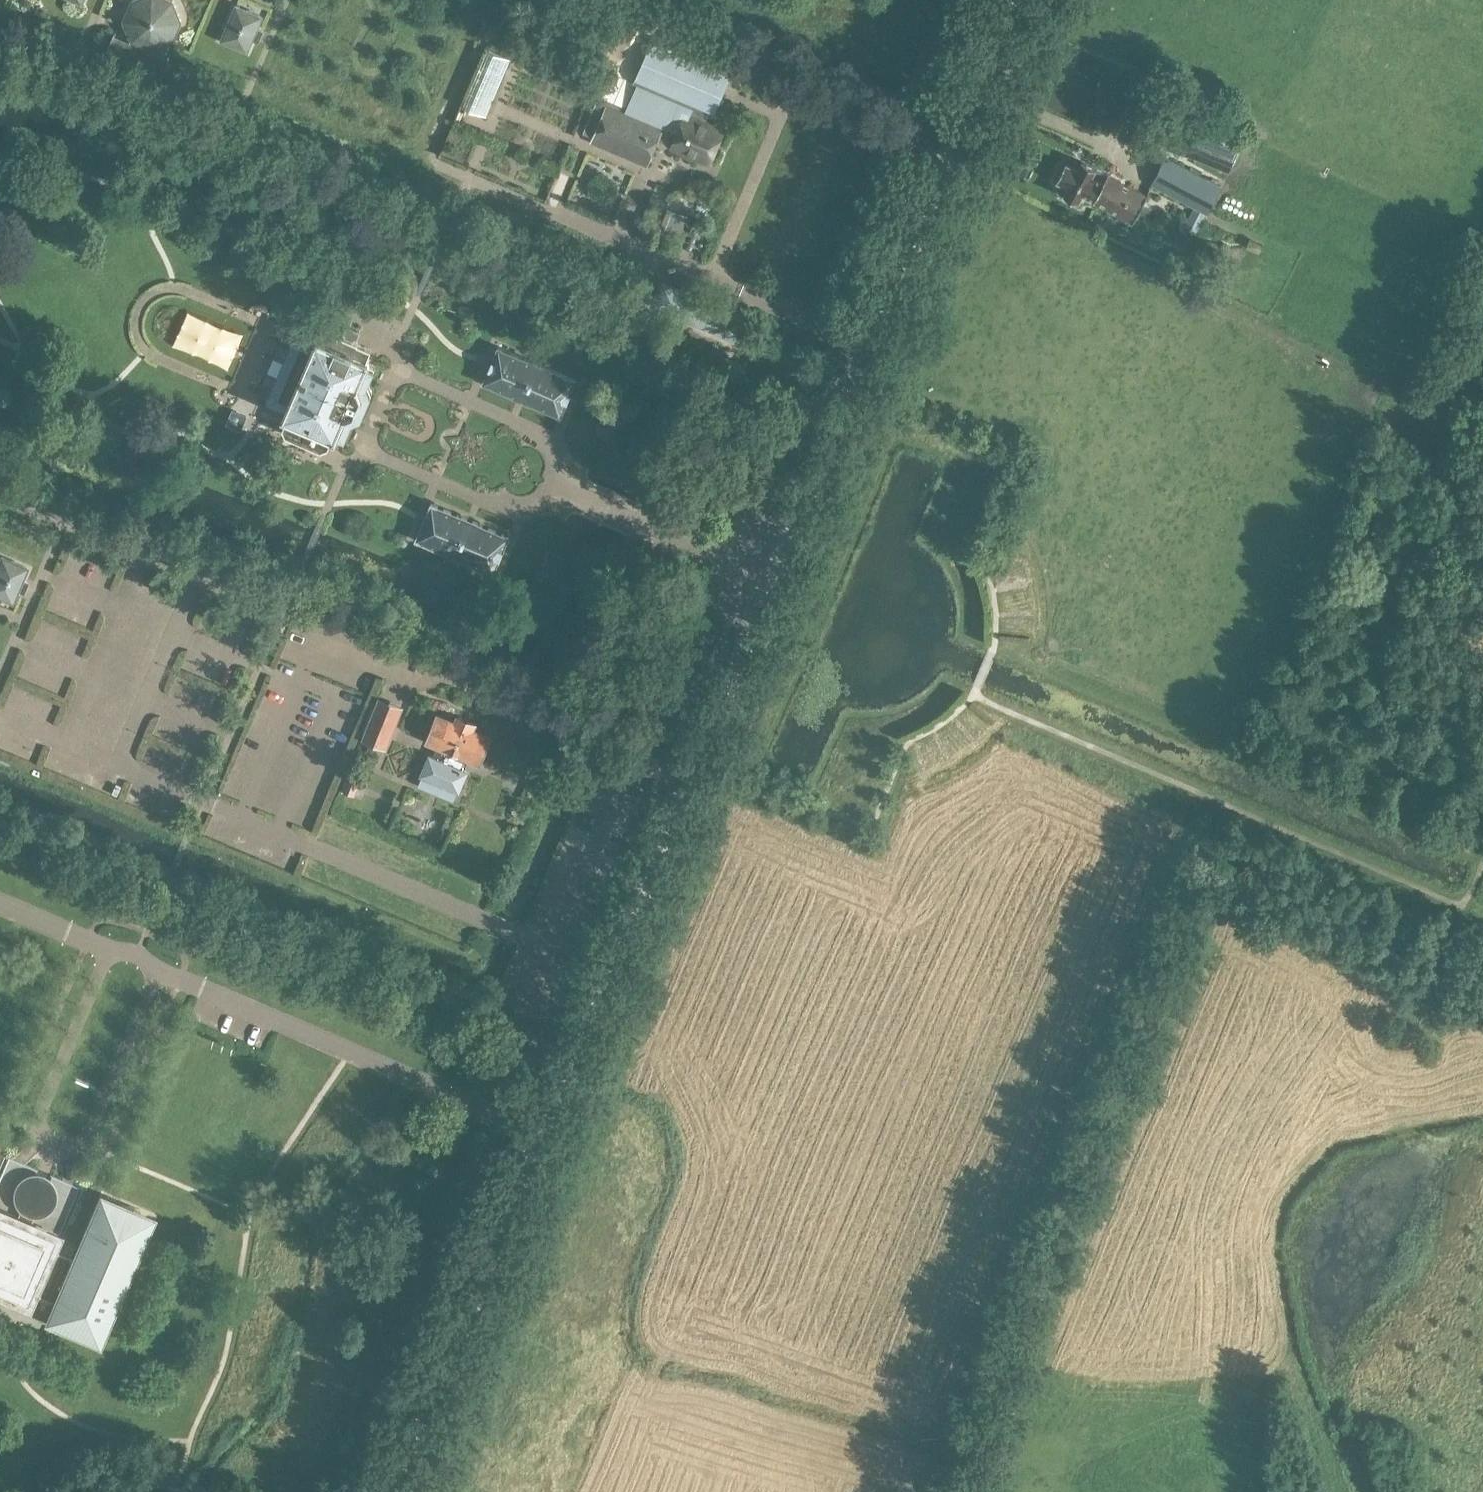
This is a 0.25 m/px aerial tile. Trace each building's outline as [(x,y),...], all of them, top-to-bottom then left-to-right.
[(115,31),(106,52),(160,76),(165,67),(169,69),(173,61),(168,59),(170,55),(156,48),(167,47),(175,41),(183,20),(175,0),(132,0),(124,18),(131,37),(115,31)] [(237,3),(221,40),(249,51),(254,39),(259,41),(264,29),(258,27),(263,15),(237,3)] [(654,32),(634,78),(637,79),(640,80),(696,105),(708,110),(712,112),(732,67),(706,56),(661,35),(654,32)] [(485,46),(460,103),(486,115),(511,57),(485,46)] [(640,80),(628,107),(665,122),(664,125),(674,128),(679,115),(685,115),(686,111),(692,113),(696,105),(640,80)] [(608,101),(591,140),(648,166),(658,140),(663,128),(664,125),(665,122),(628,107),(609,99),(608,101)] [(696,105),(692,113),(705,118),(708,110),(696,105)] [(677,134),(672,145),(709,161),(723,126),(709,120),(705,118),(692,113),(686,111),(685,115),(677,134)] [(1194,131),(1185,153),(1217,167),(1226,145),(1194,131)] [(1165,156),(1152,184),(1204,210),(1218,183),(1165,156)] [(1066,162),(1056,180),(1065,185),(1061,192),(1079,202),(1083,194),(1094,200),(1107,174),(1081,160),(1077,167),(1066,162)] [(1107,174),(1094,200),(1133,220),(1146,194),(1107,174)] [(1194,206),(1185,225),(1197,232),(1207,213),(1194,206)] [(1247,247),(1263,254),(1267,244),(1251,237),(1247,247)] [(747,314),(660,279),(650,301),(738,336),(747,314)] [(307,336),(294,330),(264,400),(278,406),(277,410),(288,415),(283,425),(289,427),(287,432),(322,447),(323,444),(327,446),(332,433),(337,435),(338,432),(345,435),(353,418),(363,415),(373,391),(368,381),(375,364),(368,361),(369,358),(367,356),(371,348),(324,328),(321,335),(309,330),(307,336)] [(499,344),(484,381),(562,415),(577,378),(499,344)] [(432,501),(417,537),(495,570),(510,534),(432,501)] [(12,601),(17,590),(23,592),(28,582),(22,579),(28,565),(2,553),(0,557),(0,596),(12,601)] [(371,708),(361,735),(384,744),(395,718),(371,708)] [(428,756),(421,775),(459,791),(467,772),(462,770),(467,758),(480,763),(492,735),(475,728),(478,723),(456,714),(453,719),(438,713),(426,741),(438,746),(433,758),(428,756)] [(352,743),(358,732),(337,721),(331,732),(352,743)] [(348,777),(343,789),(355,794),(360,781),(348,776),(348,777)] [(0,1183),(0,1291),(28,1304),(34,1292),(57,1302),(50,1319),(62,1324),(60,1328),(84,1339),(86,1334),(98,1339),(112,1308),(116,1310),(141,1252),(137,1250),(151,1218),(102,1198),(76,1258),(52,1248),(79,1187),(11,1158),(0,1183)]
